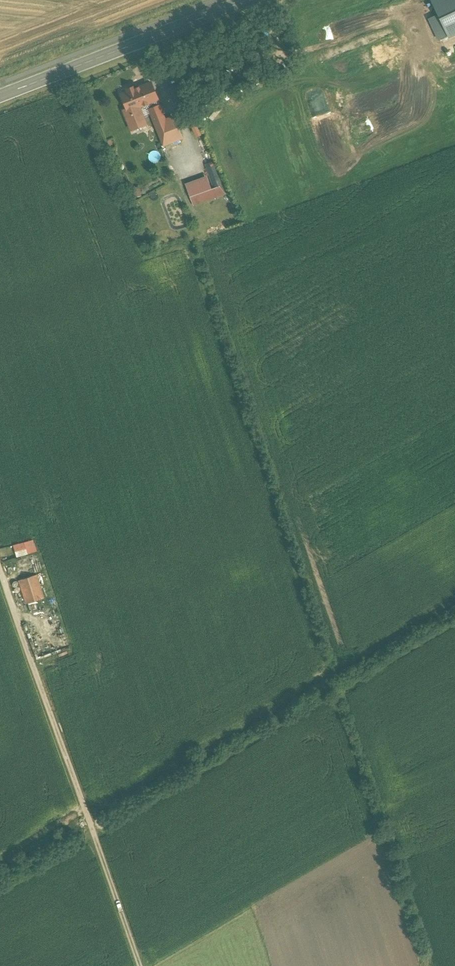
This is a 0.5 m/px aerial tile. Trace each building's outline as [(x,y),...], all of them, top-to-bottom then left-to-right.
[(449,36),(454,33),(454,0),(432,0),(449,36)] [(150,110),(159,106),(157,100),(158,99),(151,83),(135,89),(134,87),(128,90),(128,92),(122,94),(128,110),(125,111),(133,132),(147,127),(143,117),(151,114),(150,110)] [(181,84),(169,89),(177,105),(188,100),(181,85),(181,84)] [(184,84),(181,85),(188,100),(190,99),(191,99),(184,84)] [(188,100),(177,105),(180,113),(192,107),(188,100)] [(156,124),(165,121),(159,106),(150,110),(151,114),(156,124)] [(165,121),(156,124),(163,144),(181,136),(174,117),(165,121)] [(214,163),(206,165),(214,188),(217,196),(225,193),(214,163)] [(193,205),(217,196),(214,188),(212,189),(207,176),(185,183),(193,205)] [(37,575),(19,580),(27,603),(44,598),(37,575)]
